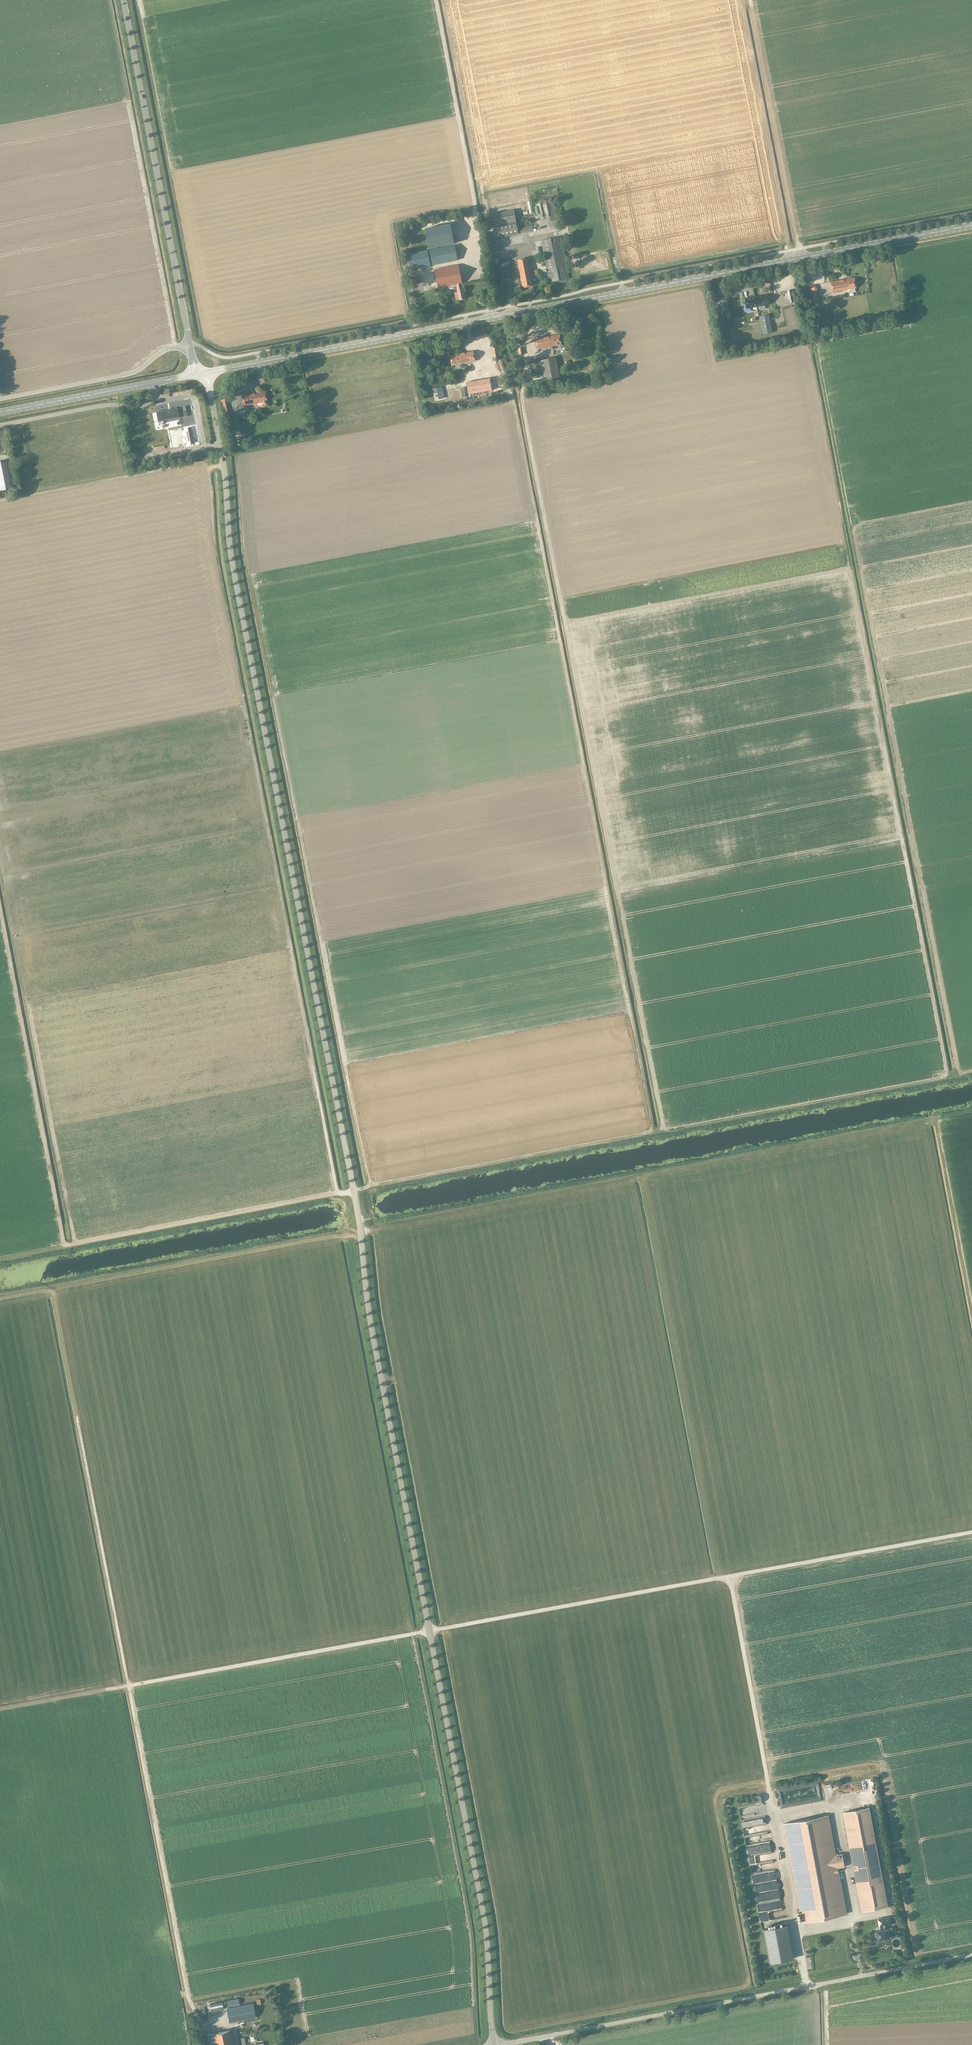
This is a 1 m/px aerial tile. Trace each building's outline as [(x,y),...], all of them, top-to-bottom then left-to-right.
[(554,198),(536,201),(540,223),(537,224),(538,229),(550,227),(551,229),(559,228),(554,198)] [(491,214),(494,227),(496,238),(519,234),(533,231),(532,225),(517,228),(514,210),(491,214)] [(430,248),(454,244),(451,224),(426,229),(430,248)] [(467,228),(455,230),(457,240),(469,238),(467,228)] [(529,234),(518,236),(518,237),(513,238),(514,242),(530,240),(529,234)] [(550,282),(569,279),(561,237),(541,241),(550,282)] [(432,265),(458,260),(455,245),(430,250),(432,265)] [(408,254),(411,269),(430,265),(428,250),(408,254)] [(613,272),(616,272),(615,255),(614,255),(611,255),(607,257),(607,262),(606,259),(603,260),(601,261),(597,261),(596,260),(595,260),(591,262),(591,266),(593,270),(597,270),(600,269),(601,270),(603,269),(605,273),(611,273),(613,272)] [(523,287),(533,286),(527,258),(517,260),(523,287)] [(500,280),(512,278),(509,261),(497,264),(500,280)] [(459,300),(465,298),(463,288),(462,289),(461,284),(462,283),(458,265),(435,270),(438,288),(456,285),(457,289),(457,292),(454,292),(456,300),(459,299),(459,300)] [(424,272),(419,273),(422,289),(427,288),(424,272)] [(788,280),(792,279),(791,273),(774,277),(777,290),(790,287),(788,280)] [(854,278),(831,282),(832,292),(856,288),(854,278)] [(819,303),(816,285),(810,286),(812,298),(811,299),(812,304),(819,303)] [(746,308),(770,304),(768,294),(745,299),(746,308)] [(727,303),(718,305),(720,315),(729,313),(727,303)] [(760,316),(763,334),(772,333),(769,314),(760,316)] [(560,334),(537,339),(539,349),(562,344),(560,334)] [(473,351),(450,356),(452,365),(475,361),(473,351)] [(541,360),(546,386),(561,383),(556,358),(541,360)] [(540,359),(530,361),(533,377),(543,375),(540,359)] [(488,379),(464,384),(466,397),(491,392),(488,379)] [(265,391),(242,396),(243,405),(262,402),(262,405),(268,404),(267,401),(265,391)] [(177,408),(176,408),(176,409),(172,410),(172,409),(170,410),(170,411),(167,411),(166,410),(156,412),(156,413),(157,413),(160,412),(162,421),(179,418),(177,408)] [(190,429),(185,430),(188,445),(194,443),(190,429)] [(14,488),(9,460),(0,462),(0,491),(14,488)] [(843,1813),(861,1911),(887,1906),(869,1808),(843,1813)] [(844,1867),(842,1854),(835,1855),(828,1815),(783,1824),(802,1922),(847,1914),(838,1868),(844,1867)] [(774,1832),(764,1834),(765,1840),(775,1838),(774,1832)] [(751,1855),(757,1882),(762,1881),(764,1884),(768,1883),(768,1882),(772,1888),(783,1886),(781,1876),(775,1878),(773,1869),(781,1867),(779,1859),(774,1860),(779,1857),(777,1850),(761,1853),(760,1852),(762,1851),(772,1849),(771,1843),(763,1845),(764,1849),(762,1850),(761,1846),(757,1847),(757,1850),(751,1851),(753,1854),(751,1855)] [(767,1917),(780,1915),(779,1906),(788,1905),(787,1896),(759,1899),(762,1920),(767,1919),(767,1917)] [(878,1940),(889,1938),(887,1929),(886,1925),(892,1924),(891,1916),(879,1919),(881,1930),(876,1931),(876,1933),(875,1934),(876,1936),(877,1937),(877,1936),(878,1940)] [(777,1963),(777,1961),(793,1958),(787,1925),(763,1929),(770,1963),(771,1962),(772,1964),(777,1963)] [(238,1998),(227,2000),(228,2006),(240,2004),(238,1998)] [(231,2022),(255,2017),(253,2002),(228,2007),(231,2022)] [(209,2044),(233,2044),(231,2030),(207,2035),(209,2044)]
